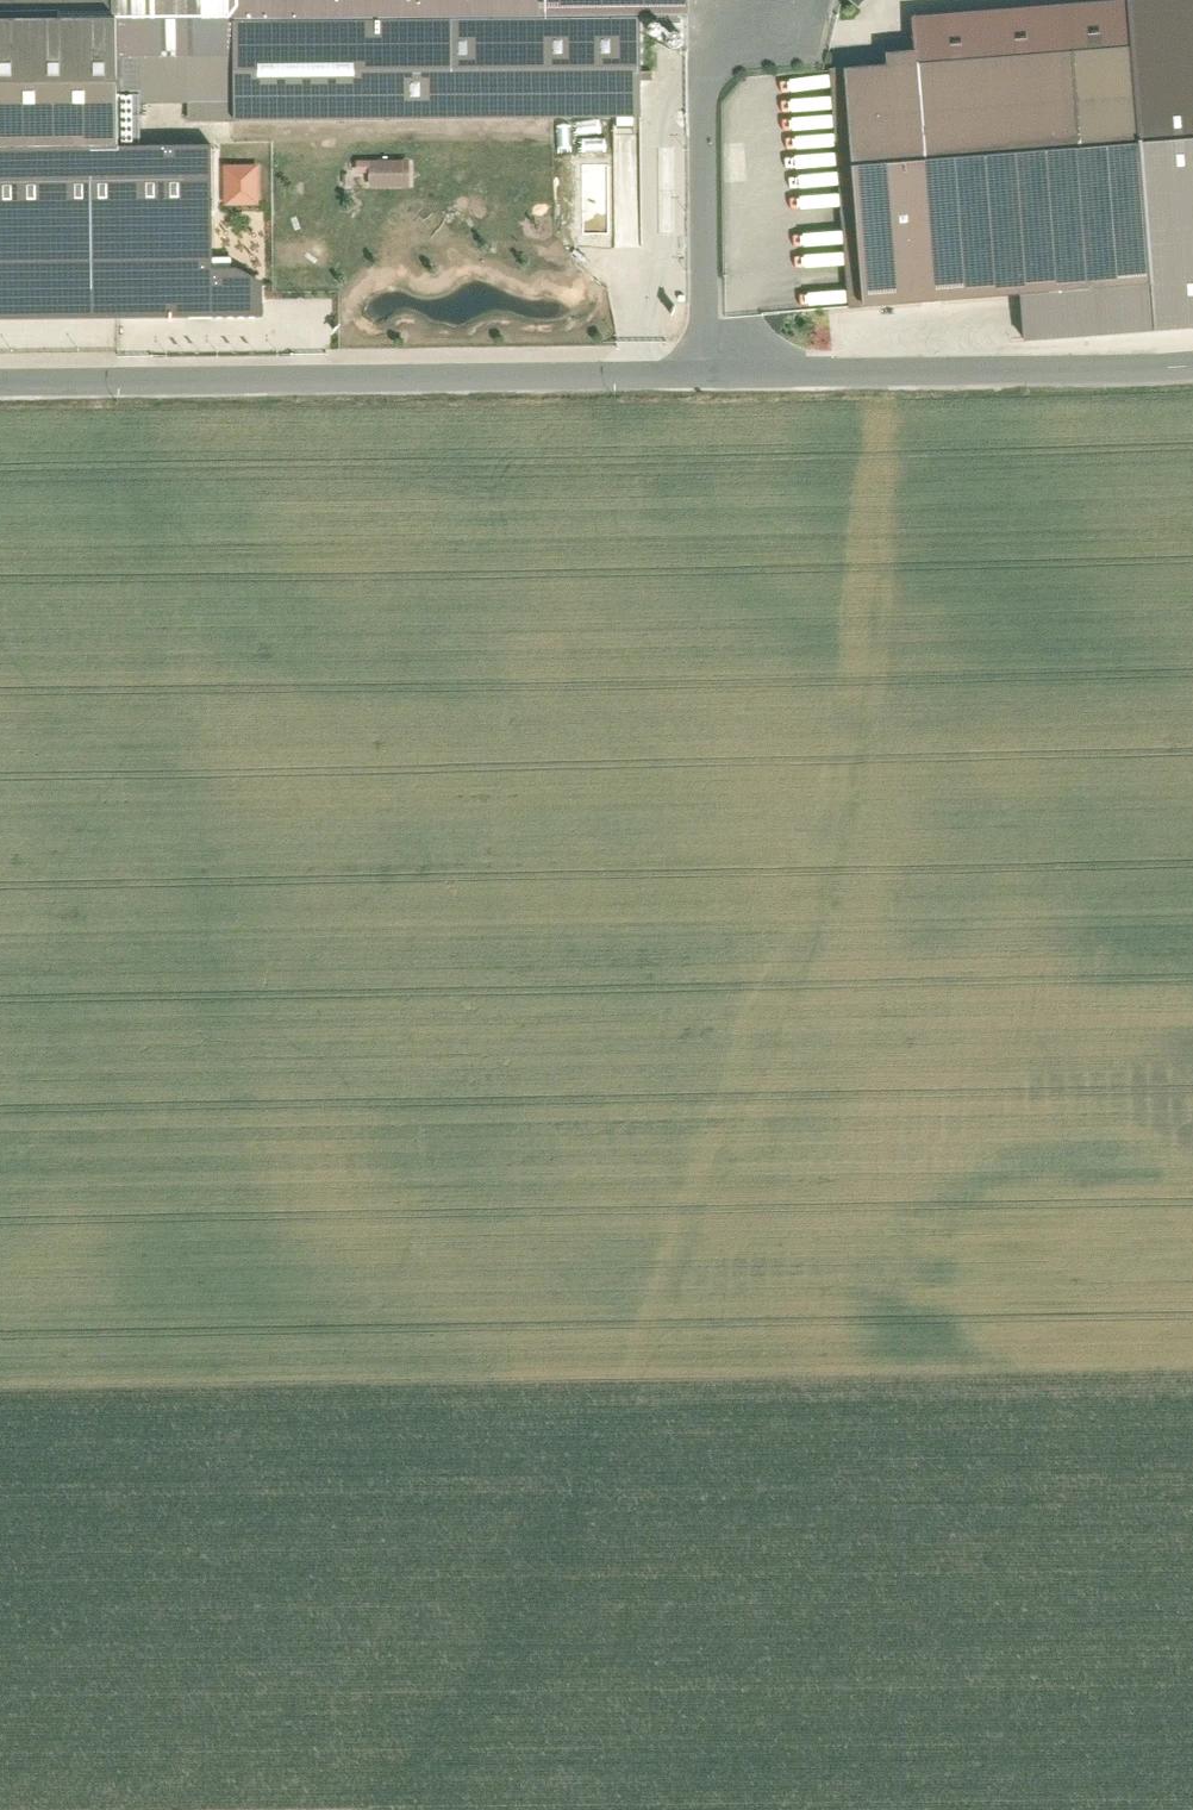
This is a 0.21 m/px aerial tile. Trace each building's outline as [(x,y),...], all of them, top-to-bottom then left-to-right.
[(222,141),(650,135),(646,12),(688,9),(688,0),(0,0),(0,144),(222,141)] [(832,69),(851,301),(1154,276),(1144,154),(1192,150),(1192,41),(905,65),(904,48),(877,50),(878,65),(832,69)] [(0,144),(0,315),(269,312),(268,277),(246,263),(217,263),(222,238),(222,141),(0,144)] [(366,161),(367,187),(407,187),(407,160),(366,161)] [(260,205),(260,164),(223,163),(223,205),(260,205)]
